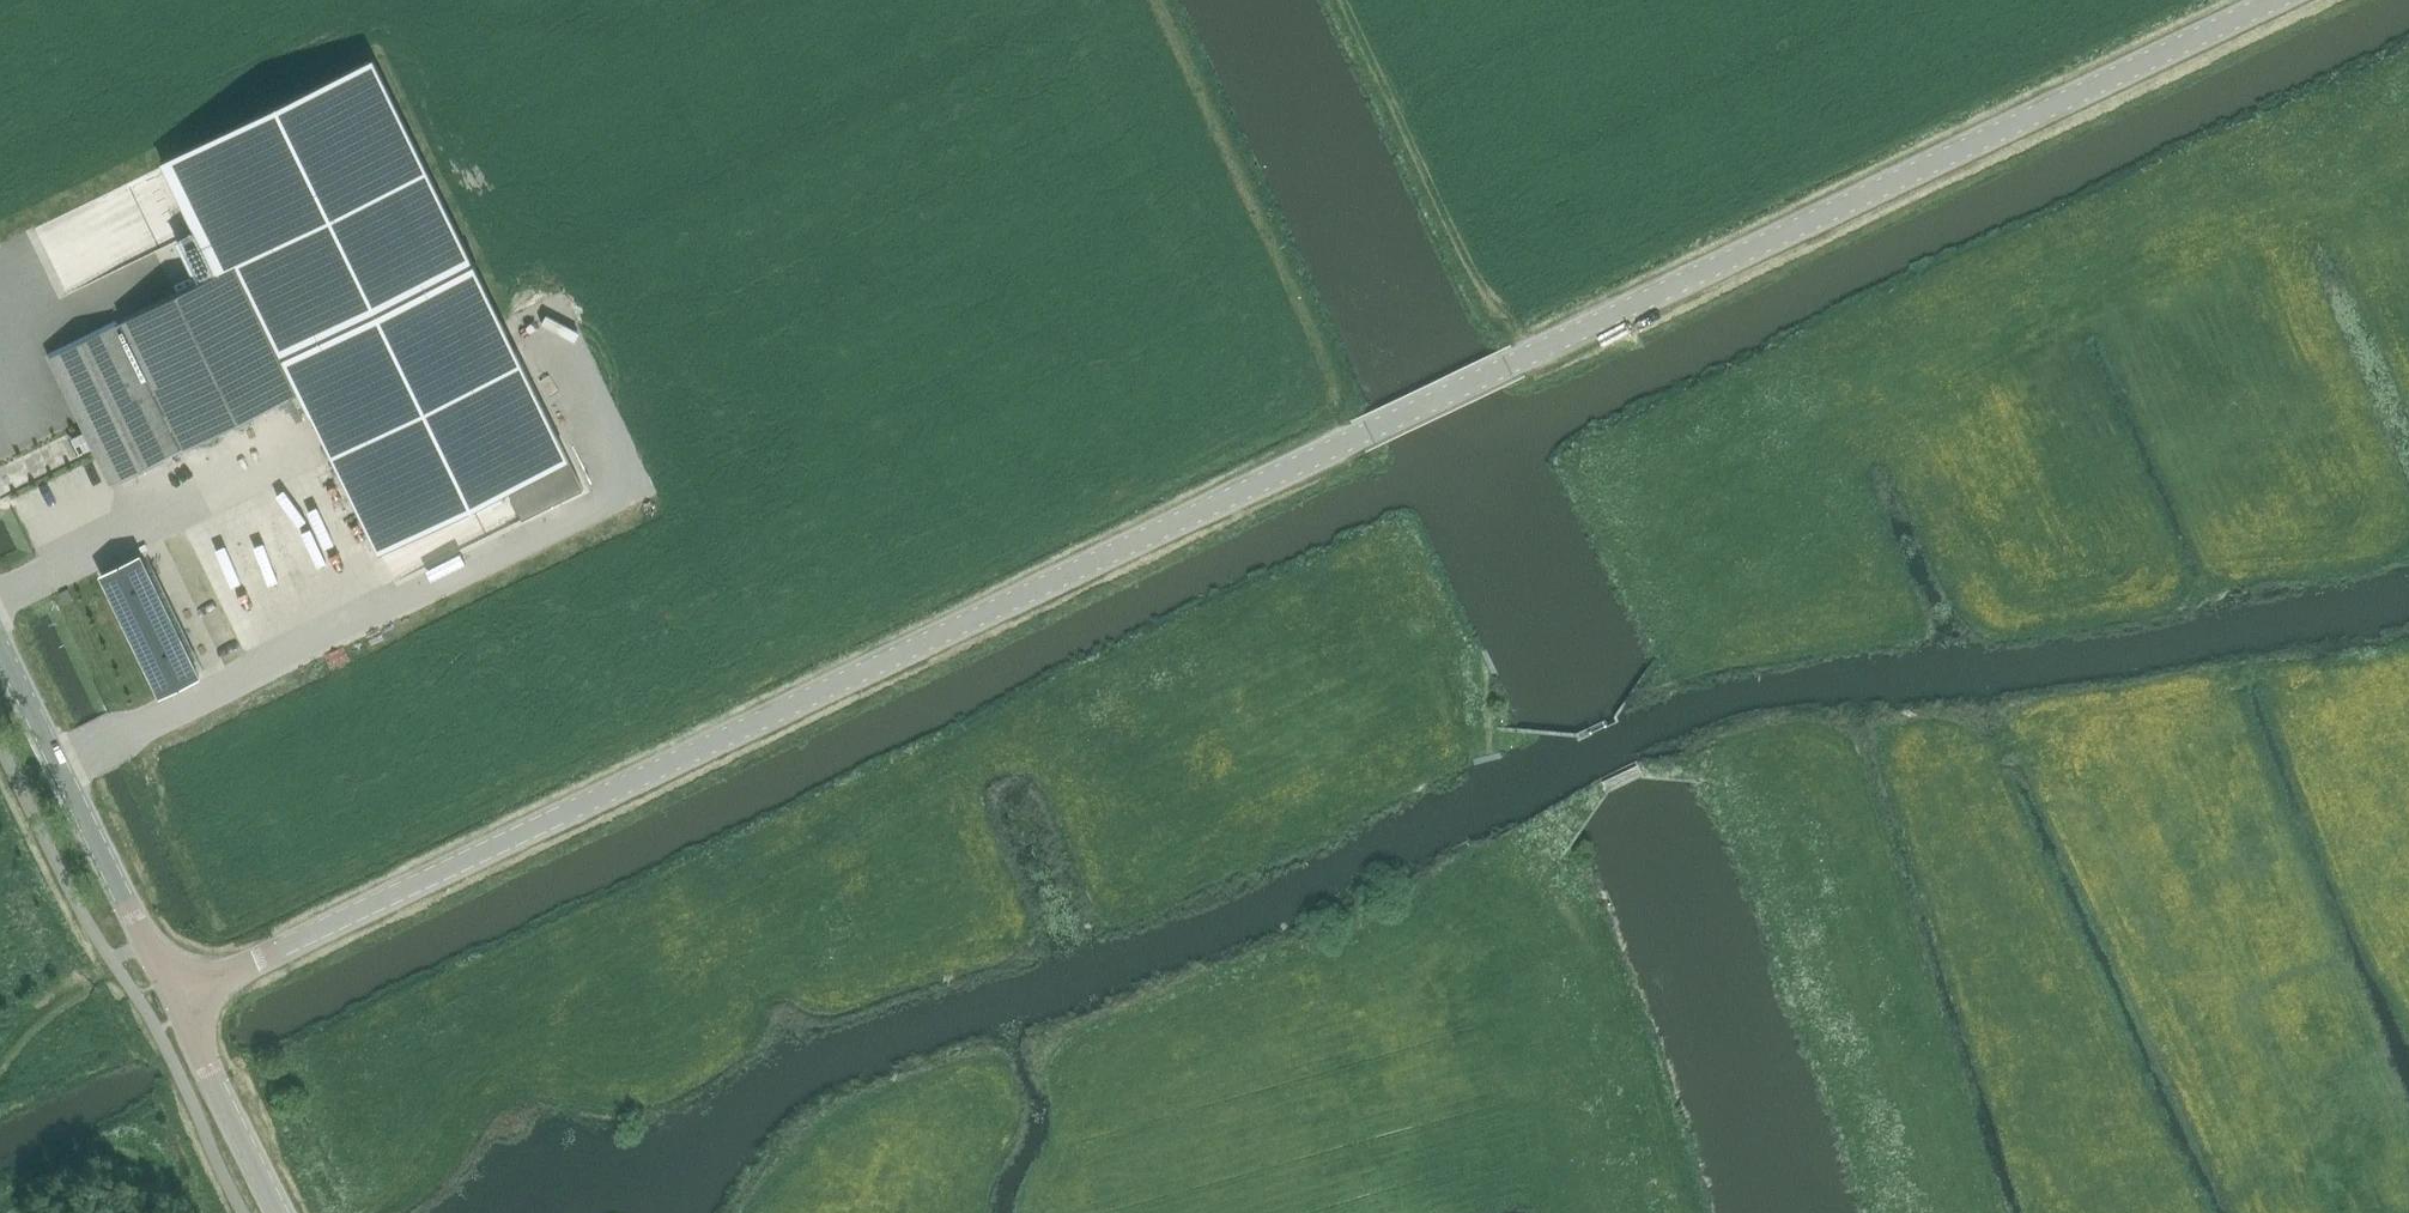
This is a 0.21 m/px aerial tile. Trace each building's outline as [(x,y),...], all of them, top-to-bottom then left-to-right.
[(374,59),(162,162),(197,236),(178,245),(197,284),(236,266),(236,265),(238,265),(378,555),(511,491),(524,517),(582,489),(374,59)] [(197,284),(119,323),(49,357),(112,485),(299,393),(236,265),(236,266),(197,284)] [(140,555),(101,573),(162,695),(200,676),(140,555)]
